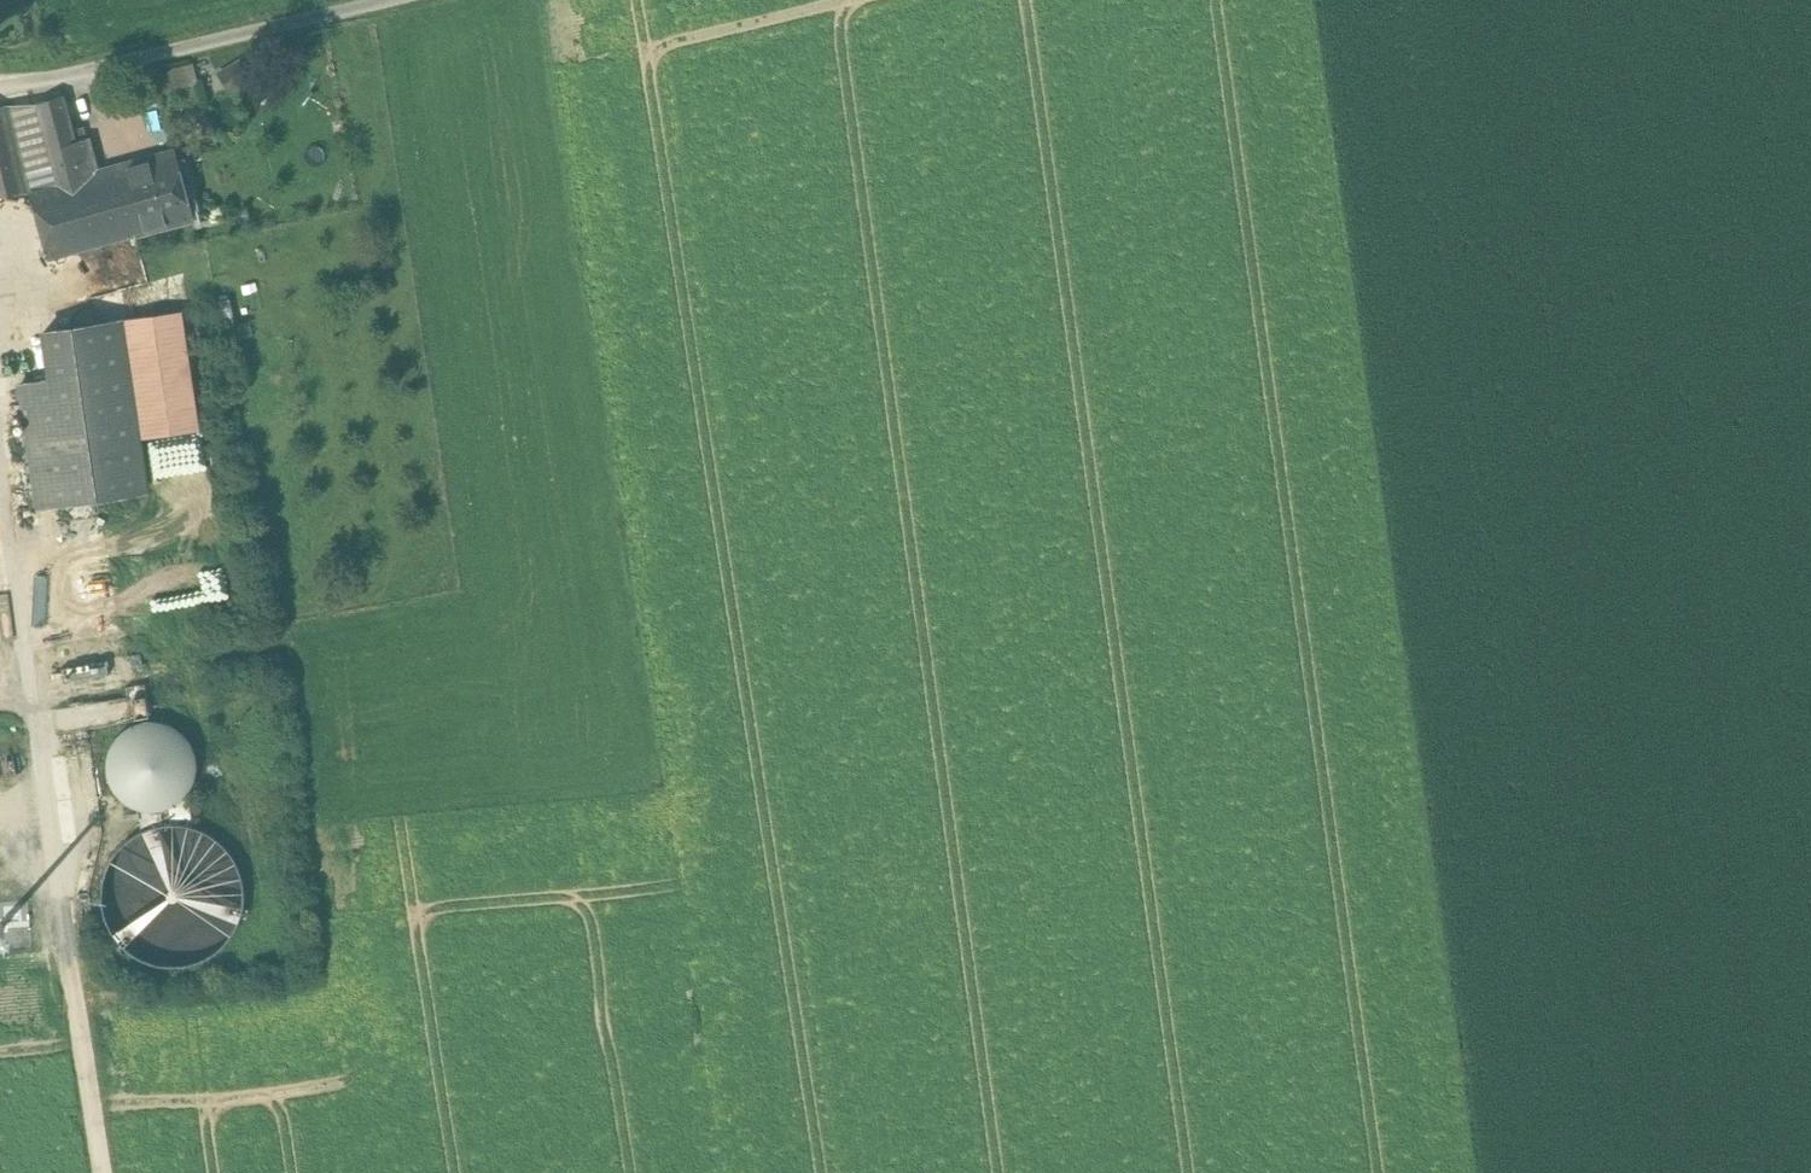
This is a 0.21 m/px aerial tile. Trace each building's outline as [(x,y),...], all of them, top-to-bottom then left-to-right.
[(254,53),(219,74),(230,93),(265,72),(254,53)] [(190,64),(150,74),(155,94),(161,92),(195,83),(190,64)] [(195,83),(161,92),(167,116),(202,107),(195,83)] [(63,96),(34,103),(55,183),(96,173),(87,138),(75,141),(63,96)] [(30,190),(55,183),(34,103),(10,110),(30,190)] [(0,106),(0,198),(30,190),(10,110),(8,104),(0,106)] [(174,152),(116,168),(134,235),(192,220),(174,152)] [(55,183),(30,190),(48,257),(134,235),(116,168),(96,173),(55,183)] [(181,313),(115,322),(132,439),(197,429),(181,313)] [(115,322),(43,332),(50,380),(19,385),(38,507),(140,492),(132,439),(115,322)] [(113,793),(122,804),(133,811),(147,815),(161,815),(174,810),(185,801),(193,790),(197,776),(196,762),(192,749),(183,738),(171,730),(158,727),(144,727),(131,732),(120,740),(112,752),(108,765),(108,779),(113,793)] [(111,934),(125,951),(143,964),(165,970),(187,969),(208,961),(226,948),(238,929),(244,908),(243,886),(236,865),(222,847),(204,835),(182,829),(160,830),(139,837),(121,851),(109,869),(103,891),(104,913),(111,934)] [(38,871),(0,873),(0,932),(40,931),(38,871)]
